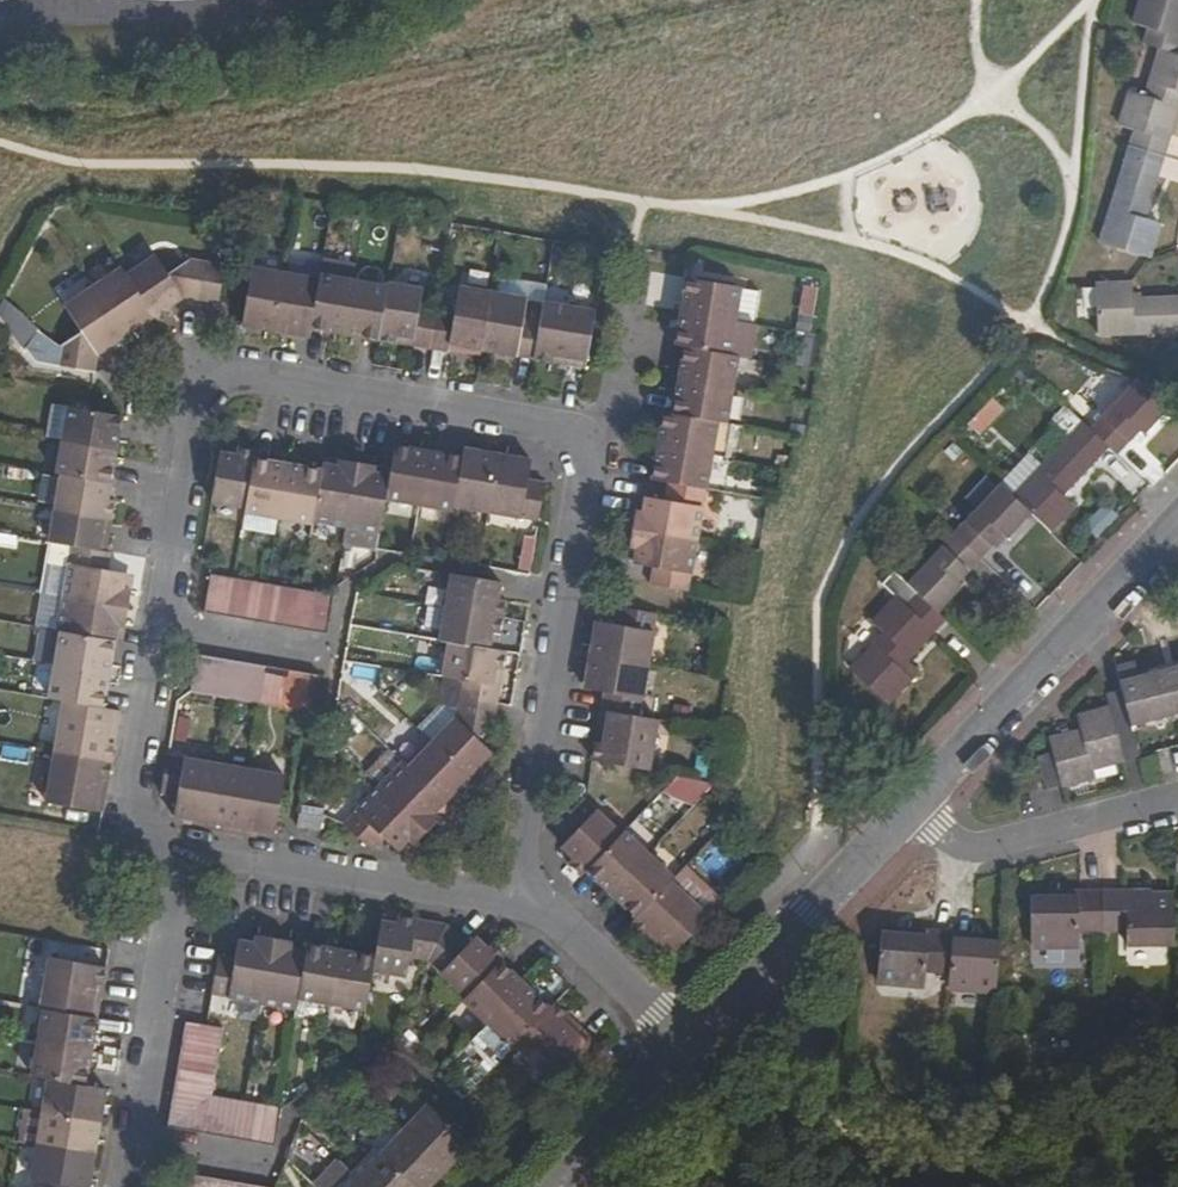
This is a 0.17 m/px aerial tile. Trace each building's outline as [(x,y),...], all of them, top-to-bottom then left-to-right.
[(1145,44),(1160,49),(1177,54),(1177,0),(1140,0),(1133,24),(1149,29),(1145,44)] [(1166,155),(1177,115),(1177,54),(1160,49),(1146,95),(1129,90),(1118,126),(1135,130),(1130,145),(1166,155)] [(1100,242),(1150,257),(1161,223),(1146,218),(1166,155),(1130,145),(1100,242)] [(182,295),(201,298),(207,261),(188,259),(166,273),(154,254),(125,274),(152,315),(157,322),(172,312),(167,305),(182,295)] [(201,298),(218,301),(224,264),(207,261),(201,298)] [(244,306),(241,324),(275,330),(285,273),(251,266),(244,306)] [(125,274),(121,267),(92,286),(124,334),(152,315),(125,274)] [(285,273),(275,330),(308,335),(309,326),(317,278),(285,273)] [(649,274),(647,305),(673,307),(675,276),(649,274)] [(317,278),(309,326),(343,332),(352,281),(318,275),(317,278)] [(687,277),(686,276),(680,310),(696,313),(701,279),(687,277)] [(702,279),(701,279),(696,313),(728,318),(733,287),(733,285),(702,279)] [(386,287),(352,281),(343,332),(377,338),(386,287)] [(1177,333),(1177,295),(1133,297),(1132,281),(1098,282),(1100,336),(1177,333)] [(420,288),(386,283),(386,287),(377,338),(429,347),(434,318),(416,315),(420,288)] [(447,344),(481,350),(491,291),(458,285),(451,320),(434,318),(429,347),(446,350),(447,344)] [(95,354),(124,334),(92,286),(62,305),(79,331),(58,346),(55,365),(92,371),(95,354)] [(750,290),(733,287),(728,318),(744,321),(750,290)] [(481,350),(532,359),(538,322),(522,319),(524,297),(491,291),(481,350)] [(583,367),(594,309),(542,300),(538,322),(532,359),(583,367)] [(696,313),(680,310),(674,346),(682,347),(689,348),(696,313)] [(728,318),(696,313),(689,348),(721,354),(728,318)] [(689,348),(682,347),(676,380),(684,381),(689,348)] [(721,354),(689,348),(684,381),(729,389),(735,355),(721,354)] [(684,381),(676,380),(670,414),(678,415),(684,381)] [(1145,434),(1169,409),(1138,380),(1091,430),(1109,448),(1117,455),(1140,430),(1145,434)] [(729,389),(684,381),(678,415),(716,421),(723,422),(729,389)] [(120,415),(85,409),(68,406),(62,439),(114,448),(120,415)] [(656,446),(663,447),(670,414),(663,412),(656,446)] [(670,414),(663,447),(710,455),(716,421),(678,415),(670,414)] [(1031,514),(1051,533),(1077,506),(1066,495),(1109,448),(1091,430),(1082,423),(1013,496),(1031,514)] [(114,448),(62,439),(56,473),(61,474),(108,483),(114,448)] [(393,445),(390,459),(388,477),(384,499),(417,504),(425,451),(393,445)] [(650,479),(657,480),(663,447),(656,446),(650,479)] [(657,480),(665,482),(702,488),(705,489),(710,455),(663,447),(657,480)] [(217,453),(209,501),(244,507),(252,458),(253,451),(236,448),(235,456),(217,453)] [(462,448),(461,457),(452,506),(486,512),(496,454),(462,448)] [(461,457),(425,451),(417,504),(451,511),(452,506),(461,457)] [(529,460),(496,454),(486,512),(537,520),(543,481),(526,480),(529,460)] [(252,458),(244,507),(243,512),(277,518),(286,464),(252,458)] [(320,465),(319,470),(310,521),(344,527),(355,462),(339,460),(337,467),(320,465)] [(384,499),(388,477),(371,474),(372,465),(355,462),(344,527),(378,533),(384,499)] [(319,470),(286,464),(277,518),(310,523),(310,521),(319,470)] [(105,498),(108,483),(61,474),(55,507),(102,516),(110,516),(112,499),(105,498)] [(642,513),(634,511),(630,530),(693,540),(702,488),(665,482),(663,500),(644,496),(642,513)] [(955,534),(981,559),(1003,535),(1008,539),(1031,514),(1013,496),(1001,485),(955,534)] [(72,545),(97,549),(102,516),(55,507),(49,540),(72,545)] [(651,567),(648,585),(684,590),(693,540),(630,530),(628,545),(636,546),(633,563),(651,567)] [(959,582),(981,559),(955,534),(908,583),(912,587),(920,595),(939,613),(963,587),(959,582)] [(516,569),(530,571),(533,536),(520,535),(516,569)] [(106,570),(109,551),(97,549),(72,545),(63,597),(126,608),(129,591),(122,589),(125,573),(106,570)] [(851,669),(888,704),(914,678),(903,667),(947,620),(939,613),(920,595),(912,587),(908,583),(895,571),(883,584),(896,597),(872,622),(884,633),(851,669)] [(442,606),(500,616),(503,600),(496,599),(498,581),(448,572),(442,606)] [(209,574),(203,612),(220,615),(226,577),(209,574)] [(226,577),(220,615),(237,618),(244,580),(231,578),(226,577)] [(244,580),(237,618),(256,622),(261,583),(244,580)] [(261,583),(256,622),(273,625),(279,586),(266,584),(261,583)] [(273,625),(291,628),(296,589),(279,586),(273,625)] [(291,628),(308,631),(314,592),(299,590),(296,589),(291,628)] [(326,634),(332,596),(314,592),(308,631),(326,634)] [(123,623),(126,608),(63,597),(57,630),(61,631),(112,640),(115,622),(123,623)] [(437,639),(494,649),(500,616),(442,606),(437,639)] [(593,621),(588,654),(648,665),(656,614),(617,607),(614,624),(593,621)] [(106,673),(112,640),(61,631),(55,664),(106,673)] [(495,703),(504,651),(494,649),(437,639),(447,642),(441,676),(460,679),(457,697),(495,703)] [(196,654),(190,690),(206,693),(212,656),(196,654)] [(602,691),(599,710),(639,717),(648,665),(588,654),(582,687),(602,691)] [(212,656),(206,693),(224,696),(230,659),(212,656)] [(230,659),(224,696),(228,697),(242,699),(247,662),(230,659)] [(265,665),(247,662),(242,699),(260,702),(265,665)] [(100,707),(106,673),(55,664),(49,697),(62,700),(100,707)] [(1140,678),(1137,664),(1119,668),(1124,690),(1109,693),(1112,707),(1077,715),(1081,730),(1052,737),(1054,753),(1040,756),(1048,789),(1096,777),(1094,767),(1141,756),(1133,723),(1177,711),(1177,668),(1140,678)] [(265,665),(260,702),(277,705),(283,668),(265,665)] [(295,707),(300,671),(283,668),(277,705),(295,707)] [(295,707),(303,709),(312,710),(318,674),(300,671),(295,707)] [(491,723),(495,703),(457,697),(453,718),(430,742),(466,776),(489,751),(476,739),(491,723)] [(119,710),(100,707),(62,700),(53,751),(110,761),(119,710)] [(599,710),(590,760),(647,770),(655,719),(639,717),(599,710)] [(455,788),(466,776),(430,742),(407,766),(442,801),(449,807),(460,794),(455,788)] [(101,811),(110,761),(53,751),(44,801),(101,811)] [(217,764),(166,755),(160,790),(178,794),(175,815),(207,821),(217,764)] [(431,812),(442,801),(407,766),(401,761),(378,786),(424,830),(436,818),(431,812)] [(207,821),(239,826),(249,769),(217,764),(207,821)] [(279,802),(287,804),(291,776),(249,769),(239,826),(273,831),(279,802)] [(413,842),(424,830),(378,786),(343,823),(369,849),(382,836),(396,848),(407,837),(413,842)] [(566,863),(579,875),(586,869),(592,863),(619,834),(580,798),(555,825),(567,837),(559,845),(572,856),(566,863)] [(322,816),(299,812),(295,826),(319,830),(322,816)] [(617,886),(647,855),(622,831),(619,834),(592,863),(617,886)] [(642,910),(671,879),(647,855),(617,886),(642,910)] [(586,869),(611,892),(617,886),(592,863),(586,869)] [(673,950),(707,915),(671,879),(642,910),(636,916),(673,950)] [(611,892),(636,916),(642,910),(617,886),(611,892)] [(1101,889),(1101,931),(1122,931),(1122,945),(1174,945),(1173,894),(1154,895),(1154,888),(1101,889)] [(1080,931),(1101,931),(1101,889),(1057,889),(1057,895),(1033,895),(1032,947),(1080,946),(1080,931)] [(395,923),(440,931),(443,924),(441,922),(397,915),(395,923)] [(667,957),(673,950),(636,916),(630,923),(667,957)] [(394,931),(395,923),(378,920),(376,928),(394,931)] [(407,958),(424,960),(440,931),(395,923),(394,931),(376,928),(372,955),(370,963),(370,968),(404,974),(407,958)] [(443,924),(440,931),(446,932),(462,947),(465,944),(443,924)] [(949,974),(953,929),(908,926),(907,932),(883,931),(877,983),(926,987),(928,973),(949,974)] [(977,930),(953,929),(949,974),(948,988),(995,993),(1000,939),(976,937),(977,930)] [(496,961),(501,957),(503,955),(489,942),(488,944),(484,948),(471,937),(465,944),(462,947),(446,932),(440,931),(424,960),(462,997),(496,961)] [(484,948),(488,944),(475,932),(471,937),(484,948)] [(253,943),(270,946),(271,938),(255,936),(253,943)] [(271,938),(270,946),(287,949),(287,941),(271,938)] [(237,940),(236,948),(252,951),(253,943),(237,940)] [(304,951),(338,957),(339,949),(306,942),(304,951)] [(232,967),(214,964),(213,969),(210,990),(209,994),(261,1003),(266,972),(267,966),(270,946),(253,943),(252,951),(236,948),(234,959),(232,967)] [(294,1009),(296,997),(302,964),(302,960),(285,958),(287,949),(270,946),(267,966),(266,972),(261,1003),(294,1009)] [(285,958),(302,960),(304,951),(287,949),(285,958)] [(338,957),(370,963),(372,955),(339,949),(338,957)] [(296,997),(330,1003),(338,957),(304,951),(302,960),(302,964),(296,997)] [(234,959),(216,955),(214,964),(232,967),(234,959)] [(92,1017),(101,967),(47,957),(39,1008),(42,1008),(92,1017)] [(330,1003),(363,1009),(370,968),(370,963),(338,957),(330,1003)] [(521,985),(546,1009),(550,1004),(501,957),(496,961),(521,985)] [(486,1023),(521,985),(496,961),(462,997),(460,999),(486,1023)] [(95,1018),(104,967),(101,967),(92,1017),(95,1018)] [(511,1046),(514,1043),(546,1009),(521,985),(486,1023),(511,1046)] [(546,1009),(583,1044),(590,1037),(552,1002),(550,1004),(546,1009)] [(89,1051),(95,1018),(92,1017),(42,1008),(36,1042),(89,1051)] [(514,1043),(550,1079),(583,1044),(546,1009),(514,1043)] [(183,1022),(180,1039),(218,1046),(221,1028),(204,1025),(183,1022)] [(218,1046),(180,1039),(177,1056),(215,1063),(218,1046)] [(84,1084),(89,1051),(36,1042),(30,1075),(47,1078),(84,1084)] [(177,1056),(174,1075),(212,1081),(215,1063),(177,1056)] [(174,1075),(171,1093),(209,1099),(210,1096),(212,1081),(174,1075)] [(103,1089),(84,1084),(47,1078),(41,1112),(97,1121),(103,1089)] [(171,1093),(168,1109),(206,1116),(209,1099),(171,1093)] [(206,1116),(203,1134),(221,1137),(226,1099),(210,1096),(209,1099),(206,1116)] [(226,1099),(221,1137),(238,1140),(244,1102),(226,1099)] [(238,1140),(256,1143),(263,1106),(244,1102),(238,1140)] [(444,1169),(468,1144),(426,1104),(402,1129),(444,1169)] [(274,1146),(279,1109),(277,1108),(263,1106),(256,1143),(274,1146)] [(168,1109),(165,1127),(203,1134),(206,1116),(168,1109)] [(91,1155),(97,1121),(41,1112),(35,1145),(91,1155)] [(444,1169),(402,1129),(379,1153),(415,1186),(427,1186),(444,1169)] [(91,1155),(35,1145),(29,1178),(49,1183),(48,1186),(86,1186),(91,1155)] [(351,1174),(364,1186),(415,1186),(379,1153),(378,1154),(374,1150),(351,1174)] [(201,1175),(183,1172),(180,1186),(199,1186),(201,1175)] [(338,1186),(364,1186),(351,1174),(338,1186)] [(199,1186),(217,1186),(218,1178),(201,1175),(199,1186)] [(217,1186),(235,1186),(236,1181),(218,1178),(217,1186)]
